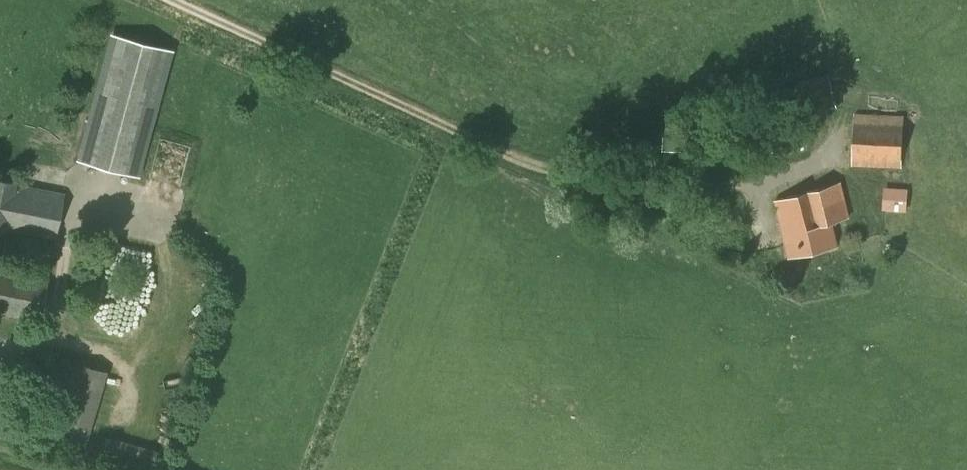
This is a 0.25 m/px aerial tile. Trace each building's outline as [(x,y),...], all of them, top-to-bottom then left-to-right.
[(172,49),(111,33),(77,159),(138,176),(172,49)] [(837,106),(829,74),(799,81),(806,113),(837,106)] [(852,166),(901,168),(904,115),(855,112),(852,166)] [(664,132),(663,149),(695,151),(696,133),(664,132)] [(55,238),(64,193),(15,185),(16,182),(0,178),(0,230),(6,231),(7,228),(55,238)] [(850,215),(842,182),(774,201),(788,257),(838,243),(833,220),(850,215)] [(883,209),(906,211),(908,188),(884,186),(883,209)] [(0,267),(0,314),(39,322),(51,264),(7,256),(5,268),(0,267)] [(11,425),(34,431),(48,378),(16,370),(8,399),(17,401),(11,425)] [(63,378),(46,437),(84,448),(101,389),(63,378)]
